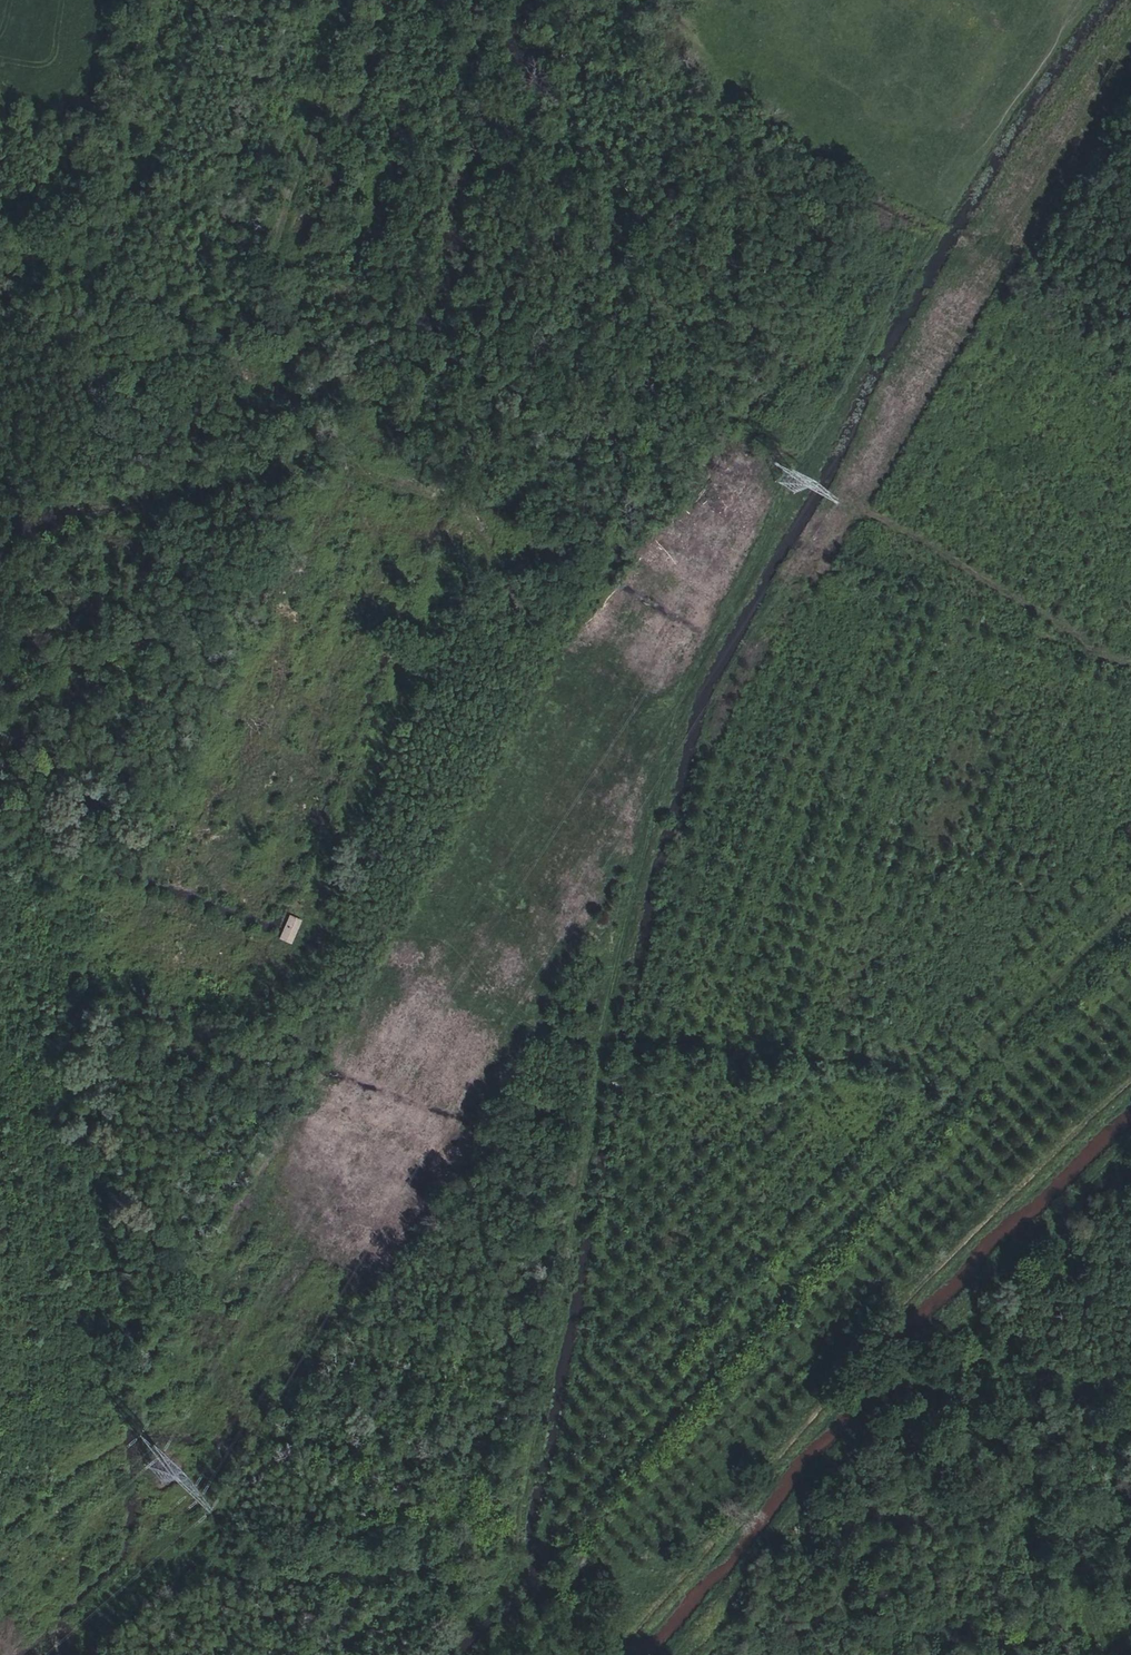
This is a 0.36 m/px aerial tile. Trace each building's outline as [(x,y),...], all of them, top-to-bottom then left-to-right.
[(279,938),(292,943),(302,918),(289,913),(279,938)]
